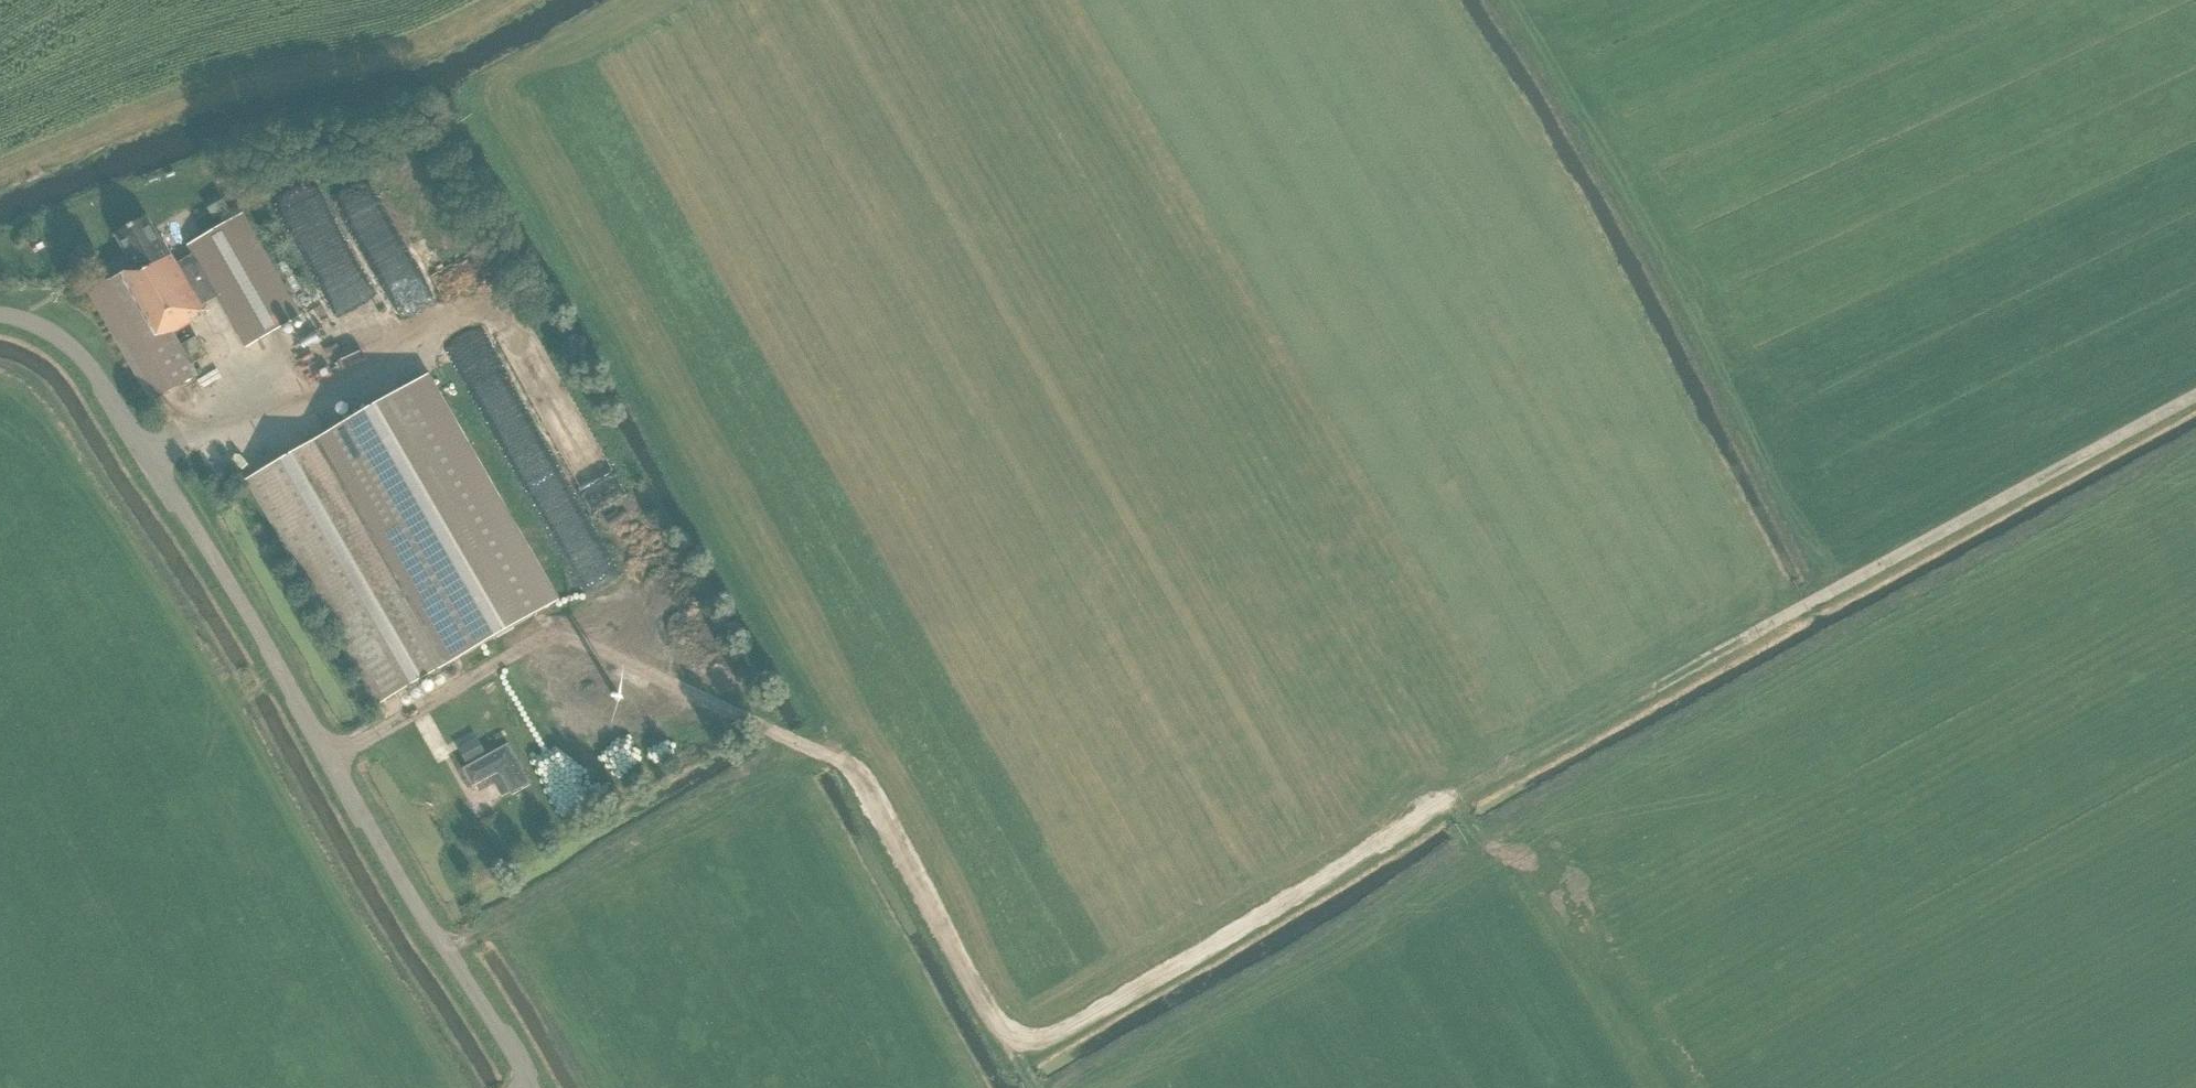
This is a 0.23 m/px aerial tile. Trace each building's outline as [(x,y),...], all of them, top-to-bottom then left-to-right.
[(246,347),(300,317),(242,215),(188,246),(193,254),(179,262),(167,239),(161,242),(146,216),(115,234),(130,260),(85,286),(151,402),(198,375),(192,364),(208,355),(197,336),(181,345),(174,332),(193,321),(191,318),(207,309),(205,305),(218,297),(246,347)] [(377,705),(559,597),(430,370),(247,479),(377,705)] [(598,507),(628,488),(608,456),(578,475),(598,507)] [(468,763),(486,753),(478,738),(459,747),(468,763)] [(531,784),(509,743),(463,768),(473,786),(500,771),(512,795),(531,784)] [(551,772),(560,799),(595,788),(586,761),(551,772)]
